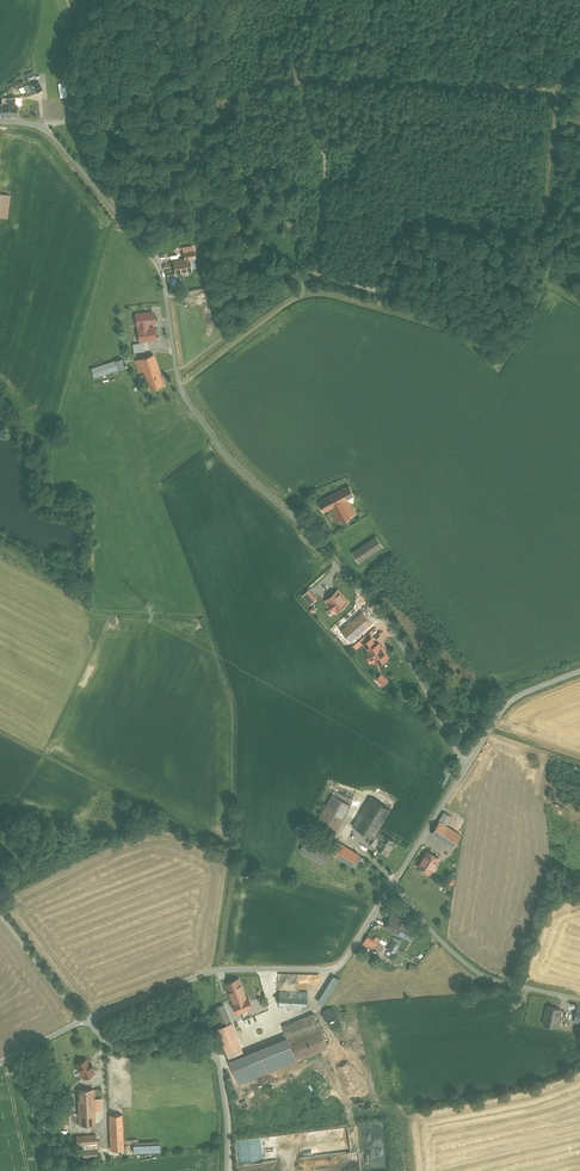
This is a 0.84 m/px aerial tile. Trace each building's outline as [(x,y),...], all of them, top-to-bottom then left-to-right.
[(37,80),(29,84),(34,94),(42,89),(37,80)] [(3,105),(2,105),(2,115),(17,115),(17,105),(16,105),(3,105)] [(7,218),(10,195),(0,194),(0,217),(7,218)] [(191,223),(181,226),(185,238),(195,235),(191,223)] [(183,259),(173,261),(176,280),(187,279),(183,259)] [(152,311),(135,313),(138,341),(155,339),(154,327),(148,328),(148,323),(154,323),(152,311)] [(143,343),(132,344),(133,352),(144,351),(143,343)] [(153,355),(135,360),(139,373),(143,371),(144,375),(159,370),(153,355)] [(122,358),(91,368),(93,377),(125,367),(122,358)] [(159,370),(144,375),(150,389),(163,385),(159,370)] [(349,485),(319,501),(324,511),(332,507),(347,499),(354,495),(349,485)] [(355,514),(347,499),(332,507),(340,522),(355,514)] [(377,536),(353,552),(359,562),(383,546),(377,536)] [(349,601),(339,590),(326,600),(337,612),(349,601)] [(363,612),(341,630),(351,641),(372,623),(363,612)] [(372,623),(351,641),(354,645),(376,626),(372,623)] [(372,639),(364,644),(368,650),(376,645),(372,639)] [(368,650),(367,651),(370,657),(373,655),(376,658),(375,659),(378,664),(388,658),(384,651),(379,644),(376,645),(368,650)] [(351,805),(333,795),(317,823),(335,833),(351,805)] [(371,797),(353,826),(372,838),(374,836),(374,835),(377,830),(377,831),(390,809),(371,797)] [(440,822),(432,833),(441,839),(448,827),(446,825),(452,816),(445,812),(439,821),(440,822)] [(462,836),(448,827),(441,839),(454,847),(462,836)] [(394,841),(385,835),(384,835),(377,831),(377,830),(374,835),(374,836),(381,840),(377,847),(386,853),(387,853),(389,849),(394,841)] [(333,850),(309,835),(301,849),(325,864),(332,853),(331,853),(333,850)] [(359,854),(338,842),(333,850),(331,853),(332,853),(352,866),(359,854)] [(443,855),(430,848),(424,858),(435,865),(436,866),(443,855)] [(359,854),(352,866),(357,868),(364,857),(359,854)] [(435,865),(424,858),(418,866),(430,873),(435,865)] [(407,906),(393,896),(388,904),(402,913),(407,906)] [(400,919),(387,912),(380,925),(394,931),(400,919)] [(416,927),(400,919),(394,931),(410,939),(416,927)] [(377,941),(368,934),(362,943),(367,947),(369,944),(373,947),(377,941)] [(400,943),(394,940),(389,949),(396,953),(400,943)] [(339,978),(334,975),(318,1001),(324,1005),(339,978)] [(239,979),(227,984),(228,984),(231,991),(231,992),(233,997),(234,997),(236,1001),(246,997),(239,979)] [(308,991),(280,990),(279,1005),(307,1006),(308,991)] [(248,996),(246,997),(236,1001),(233,1002),(237,1013),(253,1007),(248,996)] [(561,1010),(547,1006),(544,1023),(557,1026),(561,1010)] [(336,1017),(336,1014),(336,1012),(334,1009),(332,1008),(329,1008),(327,1008),(325,1010),(323,1012),(323,1014),(323,1017),(325,1019),(327,1020),(330,1021),(332,1020),(334,1019),(336,1017)] [(226,1010),(219,1013),(224,1026),(231,1023),(226,1010)] [(314,1013),(283,1026),(287,1036),(290,1042),(321,1030),(314,1013)] [(224,1026),(218,1029),(229,1057),(243,1051),(231,1023),(224,1026)] [(321,1030),(290,1042),(297,1060),(328,1047),(321,1030)] [(287,1036),(230,1060),(240,1083),(297,1060),(290,1042),(287,1036)] [(87,1059),(77,1065),(79,1068),(78,1068),(79,1069),(82,1074),(84,1078),(94,1072),(92,1068),(94,1067),(91,1062),(89,1063),(87,1059)] [(94,1089),(78,1090),(79,1125),(96,1124),(94,1089)] [(123,1114),(109,1115),(111,1150),(124,1149),(124,1143),(123,1114)] [(96,1135),(77,1136),(77,1145),(97,1143),(96,1135)] [(159,1142),(133,1143),(134,1152),(160,1151),(159,1142)] [(98,1147),(83,1148),(83,1159),(98,1158),(98,1147)]
